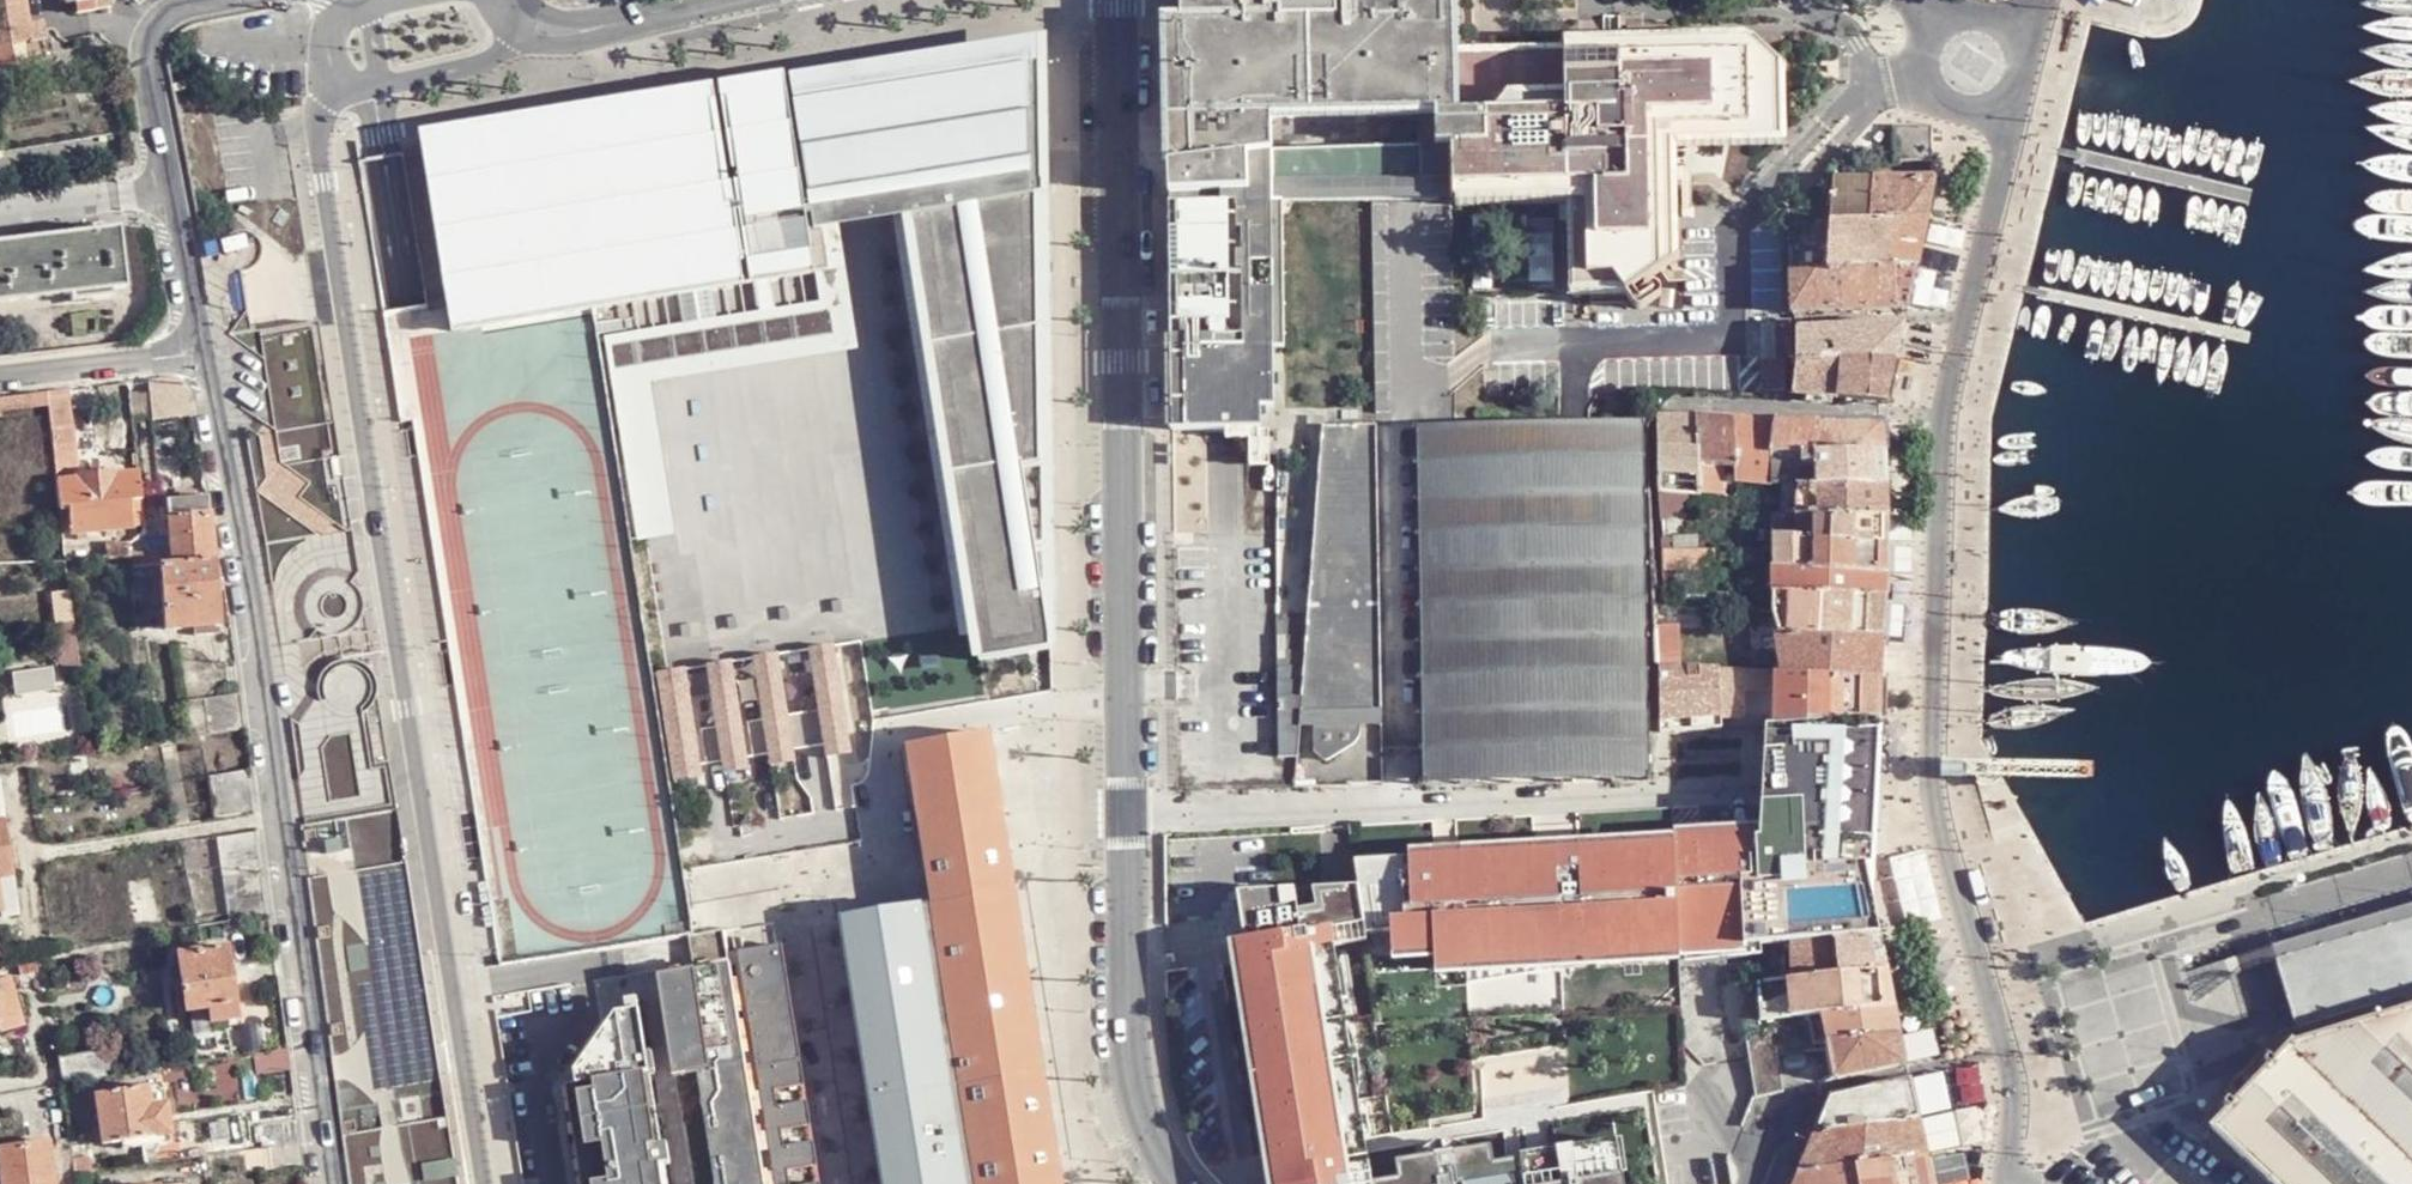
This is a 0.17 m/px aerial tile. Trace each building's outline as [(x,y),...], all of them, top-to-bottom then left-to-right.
[(32,46),(29,29),(25,0),(0,0),(0,51),(32,46)] [(67,6),(77,4),(79,15),(111,8),(110,0),(96,0),(94,0),(66,0),(67,6)] [(1167,23),(1168,198),(1250,192),(1243,160),(1266,157),(1265,151),(1265,120),(1430,114),(1430,145),(1449,144),(1485,143),(1484,111),(1453,111),(1452,65),(1452,0),(1182,0),(1182,22),(1167,23)] [(29,29),(32,46),(45,44),(42,27),(29,29)] [(1565,63),(1452,65),(1453,111),(1484,111),(1485,143),(1449,144),(1450,199),(1570,197),(1572,290),(1621,290),(1637,311),(1659,294),(1659,289),(1655,285),(1653,284),(1646,289),(1643,284),(1676,261),(1673,144),(1783,142),(1782,76),(1788,70),(1751,30),(1621,33),(1622,40),(1564,40),(1565,63)] [(796,74),(819,226),(908,215),(889,92),(919,87),(914,71),(1037,52),(1037,32),(796,74)] [(0,51),(0,70),(48,62),(45,44),(32,46),(0,51)] [(1037,52),(914,71),(919,87),(889,92),(908,215),(921,301),(969,293),(984,636),(974,638),(976,650),(1045,638),(1037,52)] [(819,226),(796,74),(421,131),(451,326),(588,305),(826,268),(819,226)] [(9,112),(5,91),(0,92),(0,114),(9,112)] [(1886,120),(1886,164),(1926,165),(1926,118),(1886,120)] [(1250,192),(1168,198),(1171,426),(1260,424),(1258,341),(1274,340),(1272,195),(1272,187),(1272,176),(1447,173),(1448,144),(1265,151),(1266,157),(1243,160),(1250,192)] [(1447,173),(1272,176),(1272,187),(1447,183),(1447,173)] [(1872,180),(1869,221),(1912,219),(1927,219),(1935,179),(1926,180),(1900,179),(1872,180)] [(1834,180),(1830,222),(1869,221),(1872,180),(1864,180),(1834,180)] [(1281,196),(1272,195),(1274,340),(1283,341),(1281,196)] [(259,545),(276,647),(326,639),(341,636),(349,633),(360,622),(363,610),(362,604),(355,590),(350,586),(338,582),(330,582),(355,552),(340,454),(328,456),(325,435),(337,433),(315,297),(249,307),(240,253),(246,247),(252,237),(252,227),(249,217),(245,211),(239,207),(230,204),(220,205),(214,207),(209,212),(194,215),(259,545)] [(1869,221),(1830,222),(1826,271),(1874,269),(1907,268),(1917,268),(1920,249),(1927,219),(1912,219),(1869,221)] [(70,297),(71,305),(112,300),(111,292),(126,291),(119,230),(0,243),(0,304),(70,297)] [(1791,272),(1793,314),(1908,311),(1917,268),(1907,268),(1874,269),(1826,271),(1791,272)] [(969,293),(921,301),(974,638),(984,636),(969,293)] [(621,331),(630,382),(638,381),(839,350),(831,299),(621,331)] [(1799,331),(1797,360),(1835,360),(1841,360),(1896,360),(1904,326),(1890,327),(1851,329),(1799,331)] [(1766,327),(1765,362),(1779,362),(1780,328),(1766,327)] [(593,335),(601,386),(630,382),(621,331),(593,335)] [(1797,360),(1795,396),(1813,397),(1838,399),(1841,360),(1835,360),(1797,360)] [(1886,403),(1896,360),(1841,360),(1838,399),(1886,403)] [(1779,362),(1765,362),(1764,395),(1787,395),(1788,363),(1779,362)] [(601,386),(625,537),(662,531),(638,381),(630,382),(601,386)] [(171,391),(170,383),(164,382),(148,384),(153,423),(180,420),(178,395),(171,391)] [(70,405),(68,394),(49,396),(50,407),(70,405)] [(49,396),(0,402),(0,413),(50,407),(49,396)] [(73,444),(70,405),(50,407),(54,446),(73,444)] [(1657,434),(1659,495),(1688,497),(1700,498),(1699,467),(1696,418),(1657,417),(1657,434)] [(1733,420),(1696,418),(1699,467),(1734,463),(1733,420)] [(1374,419),(1318,421),(1296,713),(1306,712),(1305,720),(1304,747),(1315,756),(1317,758),(1320,758),(1323,755),(1348,739),(1350,738),(1351,735),(1352,734),(1353,731),(1353,726),(1354,720),(1353,707),(1378,706),(1374,419)] [(1735,483),(1738,483),(1774,486),(1774,424),(1763,423),(1733,420),(1734,463),(1735,483)] [(1656,633),(1649,422),(1618,422),(1451,424),(1457,783),(1661,776),(1657,669),(1656,633)] [(1774,424),(1774,486),(1783,487),(1798,488),(1817,487),(1817,454),(1885,453),(1884,424),(1851,424),(1805,425),(1774,424)] [(328,456),(340,454),(337,433),(325,435),(328,456)] [(1857,486),(1887,486),(1885,453),(1817,454),(1817,487),(1857,486)] [(58,484),(60,511),(67,510),(70,538),(133,531),(133,529),(130,504),(144,503),(140,474),(58,484)] [(1880,517),(1889,517),(1887,486),(1857,486),(1817,487),(1798,488),(1797,515),(1841,516),(1880,517)] [(1659,495),(1660,521),(1688,497),(1659,495)] [(209,497),(205,496),(167,499),(169,519),(210,515),(209,497)] [(146,521),(144,503),(130,504),(133,529),(146,527),(146,521)] [(215,565),(214,562),(210,515),(169,519),(173,554),(173,568),(215,565)] [(1888,546),(1889,517),(1880,517),(1841,516),(1797,515),(1769,515),(1771,552),(1771,566),(1888,573),(1888,546)] [(130,563),(131,557),(130,547),(107,549),(107,563),(130,563)] [(1694,551),(1662,551),(1663,570),(1708,570),(1708,560),(1709,551),(1694,551)] [(161,569),(173,568),(173,554),(131,557),(130,563),(131,571),(161,569)] [(215,565),(173,568),(161,569),(165,618),(195,616),(219,613),(217,588),(215,565)] [(1887,597),(1888,573),(1771,566),(1772,593),(1887,597)] [(1664,592),(1665,608),(1694,609),(1717,611),(1718,595),(1686,593),(1664,592)] [(1887,597),(1772,593),(1772,613),(1779,634),(1886,638),(1887,597)] [(220,629),(219,613),(195,616),(196,631),(220,629)] [(195,616),(165,618),(166,634),(196,631),(195,616)] [(1675,633),(1656,633),(1657,669),(1676,670),(1675,633)] [(1781,674),(1883,680),(1886,638),(1779,634),(1775,633),(1781,674)] [(833,646),(809,649),(825,753),(849,749),(833,646)] [(777,654),(753,658),(769,762),(793,758),(777,654)] [(14,694),(56,685),(50,661),(9,670),(14,694)] [(730,661),(707,665),(722,769),(746,765),(730,661)] [(280,675),(301,832),(398,817),(395,804),(377,690),(375,690),(373,681),(366,672),(360,668),(349,665),(280,675)] [(684,669),(656,673),(673,776),(700,772),(684,669)] [(1881,720),(1883,680),(1781,674),(1775,675),(1774,725),(1881,720)] [(243,712),(241,696),(209,701),(212,718),(243,712)] [(188,704),(192,738),(214,735),(212,718),(209,701),(188,704)] [(1378,706),(1353,707),(1354,720),(1378,720),(1378,706)] [(214,735),(246,730),(243,712),(212,718),(214,735)] [(1296,713),(1272,712),(1273,757),(1292,756),(1296,720),(1296,713)] [(1306,712),(1296,713),(1296,720),(1305,720),(1306,712)] [(1760,839),(1580,846),(1584,957),(1596,956),(1596,942),(1620,941),(1621,955),(1643,954),(1642,940),(1666,939),(1667,953),(1679,953),(1792,942),(1881,937),(1869,879),(1872,878),(1877,783),(1881,720),(1774,725),(1766,725),(1762,785),(1760,839)] [(898,748),(910,824),(998,808),(986,732),(898,748)] [(215,817),(252,811),(246,771),(209,776),(215,817)] [(16,917),(0,805),(0,919),(16,917)] [(880,1183),(1059,1183),(998,808),(910,824),(924,906),(837,920),(880,1183)] [(301,832),(349,1183),(457,1183),(398,817),(301,832)] [(255,832),(217,837),(229,922),(267,917),(263,879),(255,881),(255,871),(260,871),(255,832)] [(1580,846),(1354,854),(1358,879),(1368,934),(1370,947),(1435,945),(1435,962),(1466,961),(1465,943),(1560,940),(1560,957),(1584,957),(1580,846)] [(1358,879),(1240,883),(1245,930),(1234,932),(1251,1068),(1265,1183),(1365,1183),(1349,1056),(1335,938),(1368,934),(1358,879)] [(2302,1031),(2411,999),(2411,882),(2272,923),(2302,1031)] [(694,935),(698,957),(729,952),(725,930),(694,935)] [(1881,937),(1792,942),(1792,979),(1888,972),(1881,937)] [(1666,939),(1642,940),(1643,954),(1643,959),(1667,958),(1667,953),(1666,939)] [(1560,940),(1465,943),(1466,961),(1560,957),(1560,940)] [(1620,941),(1596,942),(1596,956),(1596,960),(1621,959),(1621,955),(1620,941)] [(229,949),(177,955),(187,1015),(209,1011),(212,1024),(240,1020),(229,949)] [(789,1172),(812,1168),(809,1145),(785,1148),(782,1132),(806,1129),(802,1105),(779,1108),(776,1092),(800,1088),(779,961),(762,964),(761,960),(747,962),(731,965),(732,976),(766,1183),(790,1183),(789,1172)] [(660,976),(662,987),(732,976),(731,965),(660,976)] [(1895,1010),(1888,972),(1792,979),(1788,979),(1791,1016),(1809,1015),(1895,1010)] [(662,987),(675,1074),(700,1071),(717,1183),(766,1183),(732,976),(662,987)] [(24,1026),(9,979),(0,982),(0,1034),(24,1026)] [(1788,979),(1783,979),(1756,981),(1761,1019),(1791,1016),(1788,979)] [(2302,1031),(2214,1126),(2275,1183),(2411,1183),(2411,999),(2302,1031)] [(617,1014),(576,1071),(593,1183),(669,1183),(666,1163),(671,1162),(668,1143),(662,1143),(651,1074),(657,1073),(654,1053),(648,1053),(641,1010),(617,1014)] [(1895,1010),(1809,1015),(1811,1046),(1824,1045),(1901,1039),(1895,1010)] [(1824,1045),(1836,1081),(1906,1066),(1901,1039),(1824,1045)] [(291,1070),(288,1049),(256,1055),(259,1074),(291,1070)] [(60,1059),(63,1085),(107,1079),(103,1052),(60,1059)] [(1830,1098),(1818,1129),(1919,1119),(1910,1082),(1830,1098)] [(165,1085),(147,1087),(150,1106),(167,1105),(165,1085)] [(150,1106),(147,1087),(96,1093),(103,1143),(171,1135),(167,1105),(150,1106)] [(1816,1134),(1801,1170),(1927,1155),(1919,1119),(1818,1129),(1816,1134)] [(270,1150),(301,1145),(298,1122),(267,1125),(270,1150)] [(86,1137),(70,1140),(73,1162),(90,1160),(86,1137)] [(1513,1154),(1517,1183),(1616,1183),(1611,1141),(1513,1154)] [(49,1142),(0,1147),(0,1171),(2,1183),(54,1183),(49,1142)] [(1514,1167),(1488,1170),(1484,1144),(1390,1155),(1393,1182),(1373,1183),(1516,1183),(1514,1167)] [(272,1169),(304,1166),(301,1145),(270,1150),(272,1169)] [(1927,1155),(1801,1170),(1795,1183),(1934,1183),(1927,1155)] [(100,1171),(92,1172),(75,1174),(76,1183),(101,1183),(100,1171)]
